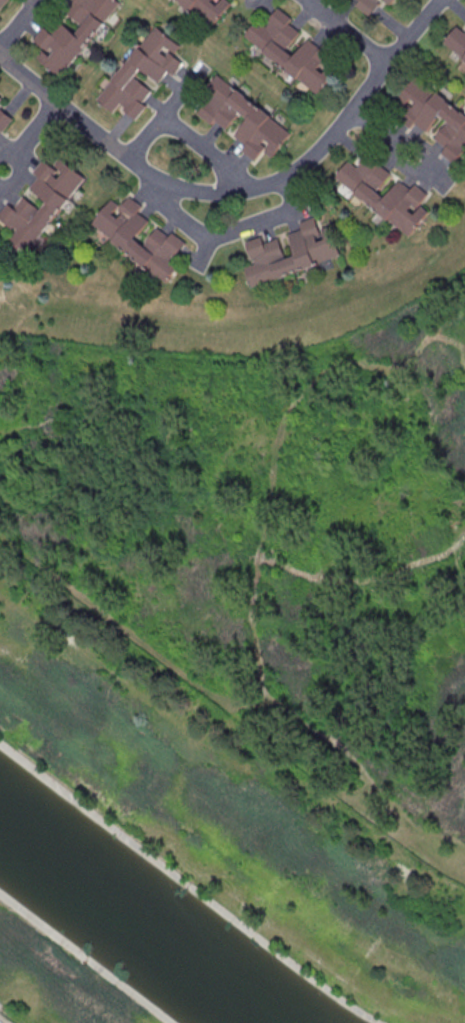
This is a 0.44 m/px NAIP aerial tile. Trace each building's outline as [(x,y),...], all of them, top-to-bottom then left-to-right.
[(3,11),(12,0),(0,0),(0,9),(3,11)] [(66,11),(75,0),(94,0),(96,2),(97,0),(121,0),(122,1),(63,76),(38,56),(44,50),(52,57),(58,50),(52,46),(49,50),(34,39),(45,26),(51,30),(59,19),(77,33),(84,25),(66,11)] [(213,27),(232,3),(228,0),(224,0),(219,5),(213,1),(214,0),(181,0),(213,27)] [(358,1),(355,5),(369,16),(380,3),(377,0),(357,0),(358,1)] [(247,35),(318,94),(338,71),(332,65),(325,73),(319,68),(323,64),(326,67),(338,53),(326,43),(321,49),(310,39),(295,56),(286,48),(301,31),(291,22),(294,18),(280,7),(269,20),(273,23),(268,28),(259,21),(247,35)] [(157,24),(98,100),(115,113),(123,104),(127,107),(125,109),(139,120),(150,106),(145,102),(153,90),(136,76),(143,67),(161,81),(169,70),(174,74),(184,62),(171,52),(168,55),(163,51),(167,45),(176,51),(181,44),(157,24)] [(464,58),(464,33),(457,27),(445,41),(464,58)] [(220,74),(291,133),(271,157),(265,151),(271,143),(265,139),(262,143),(265,146),(254,160),(242,150),(246,144),(235,135),(249,117),(240,110),(225,127),(215,119),(212,123),(198,111),(209,98),(212,101),(217,96),(208,88),(220,74)] [(418,76),(464,115),(464,142),(462,146),(464,148),(464,150),(454,163),(442,153),(447,147),(435,138),(449,121),(441,114),(426,132),(416,123),(411,129),(398,118),(410,104),(414,107),(418,102),(412,97),(405,105),(398,100),(418,76)] [(2,126),(0,128),(0,110),(3,107),(17,118),(8,130),(2,126)] [(339,177),(410,236),(430,212),(423,206),(416,214),(411,209),(414,205),(418,208),(429,194),(417,184),(413,190),(401,180),(387,197),(378,190),(392,172),(382,163),(386,160),(372,148),(361,161),(364,164),(360,169),(351,162),(339,177)] [(30,252),(88,178),(64,160),(57,170),(46,161),(38,171),(43,176),(34,187),(52,201),(43,212),(25,198),(16,209),(10,204),(0,218),(14,229),(16,227),(20,230),(13,239),(30,252)] [(95,223),(167,282),(180,266),(169,257),(173,253),(176,256),(188,242),(176,233),(171,238),(160,229),(146,246),(136,238),(150,220),(139,211),(144,205),(131,194),(119,210),(122,212),(118,217),(113,213),(120,205),(114,200),(95,223)] [(341,255),(253,287),(246,267),(259,263),(258,258),(253,259),(247,242),(262,237),(264,244),(278,239),(286,260),(298,256),(290,234),(304,229),(301,222),(317,216),(323,235),(319,236),(321,242),(327,240),(324,230),(331,228),(341,255)]
